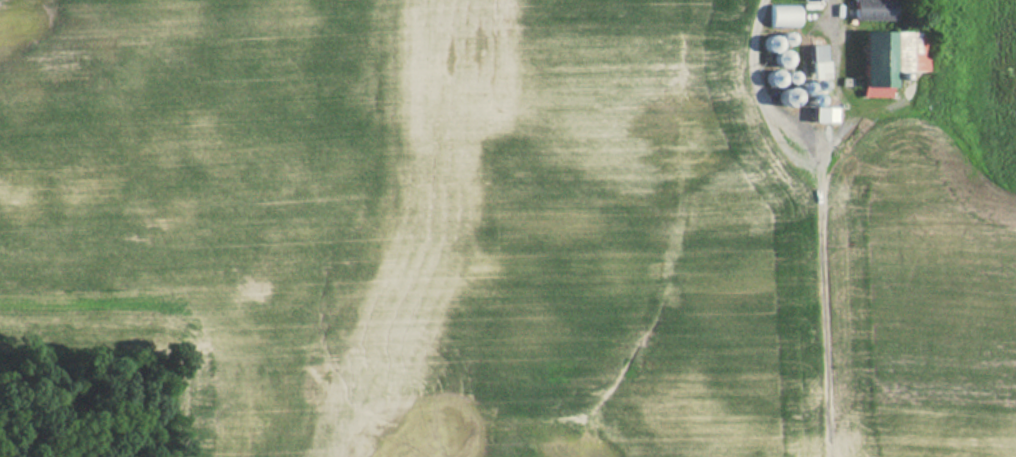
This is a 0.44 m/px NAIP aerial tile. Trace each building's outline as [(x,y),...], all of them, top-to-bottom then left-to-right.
[(889,0),(848,0),(848,21),(889,21),(889,0)] [(765,26),(793,26),(793,5),(765,5),(765,26)] [(926,32),(855,31),(853,97),(884,98),(885,71),(925,72),(926,32)]
